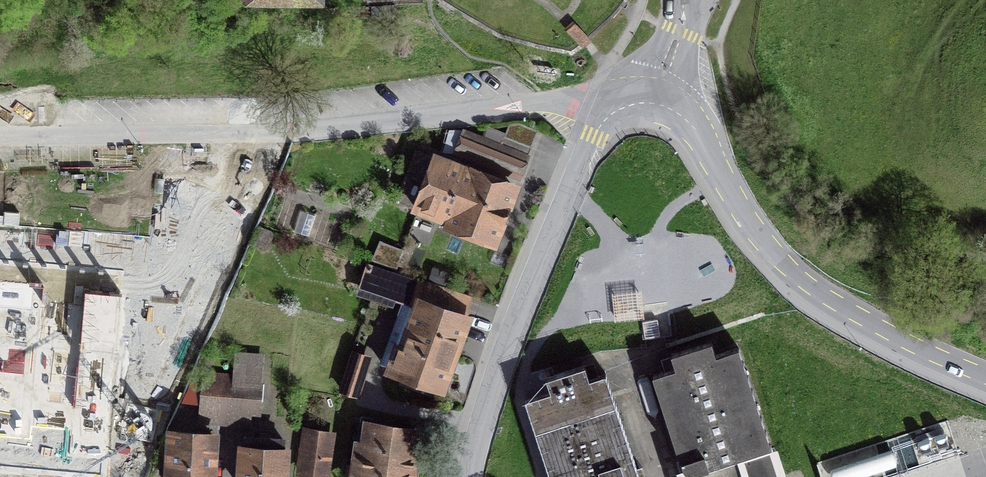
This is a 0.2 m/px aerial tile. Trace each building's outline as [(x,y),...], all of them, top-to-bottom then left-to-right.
[(571,26),(568,29),(582,46),(588,40),(574,23),(571,26)] [(518,176),(526,157),(465,133),(457,152),(518,176)] [(493,240),(514,187),(471,170),(470,172),(416,151),(396,201),(451,222),(450,223),(493,240)] [(0,224),(0,328),(47,332),(40,403),(0,399),(0,468),(105,476),(133,476),(154,237),(0,224)] [(412,302),(465,320),(472,299),(367,263),(359,286),(396,298),(400,286),(416,291),(412,302)] [(384,363),(444,383),(465,320),(412,302),(405,300),(384,363)] [(682,385),(712,476),(806,476),(766,354),(746,361),(743,350),(702,364),(706,377),(682,385)] [(234,378),(232,378),(229,423),(250,424),(251,408),(256,408),(258,379),(260,355),(235,353),(234,378)] [(357,395),(368,362),(352,357),(342,390),(357,395)] [(525,400),(551,476),(640,476),(606,374),(589,379),(585,366),(546,378),(551,392),(525,400)] [(229,374),(205,373),(203,384),(207,384),(206,405),(201,404),(199,421),(229,423),(232,378),(229,374)] [(198,389),(185,386),(182,401),(180,400),(176,414),(186,416),(190,402),(195,403),(198,389)] [(820,460),(825,476),(886,476),(958,456),(948,422),(820,460)] [(418,432),(370,425),(367,445),(356,443),(352,465),(348,464),(346,475),(359,476),(411,476),(418,432)] [(212,435),(178,433),(177,444),(173,444),(171,476),(209,476),(212,435)] [(307,433),(301,470),(321,473),(327,436),(307,433)] [(246,440),(243,476),(281,476),(284,441),(257,439),(257,441),(246,440)]
